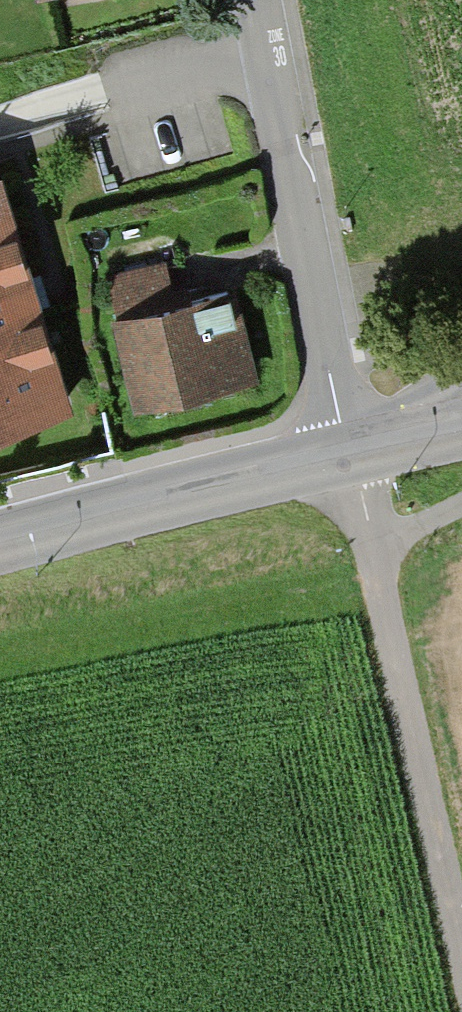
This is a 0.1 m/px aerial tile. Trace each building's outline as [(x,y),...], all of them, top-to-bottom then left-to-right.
[(66,403),(32,290),(0,184),(0,422),(66,403)] [(133,405),(253,371),(228,283),(180,297),(168,254),(96,274),(133,405)] [(461,323),(461,288),(454,290),(461,323)]
